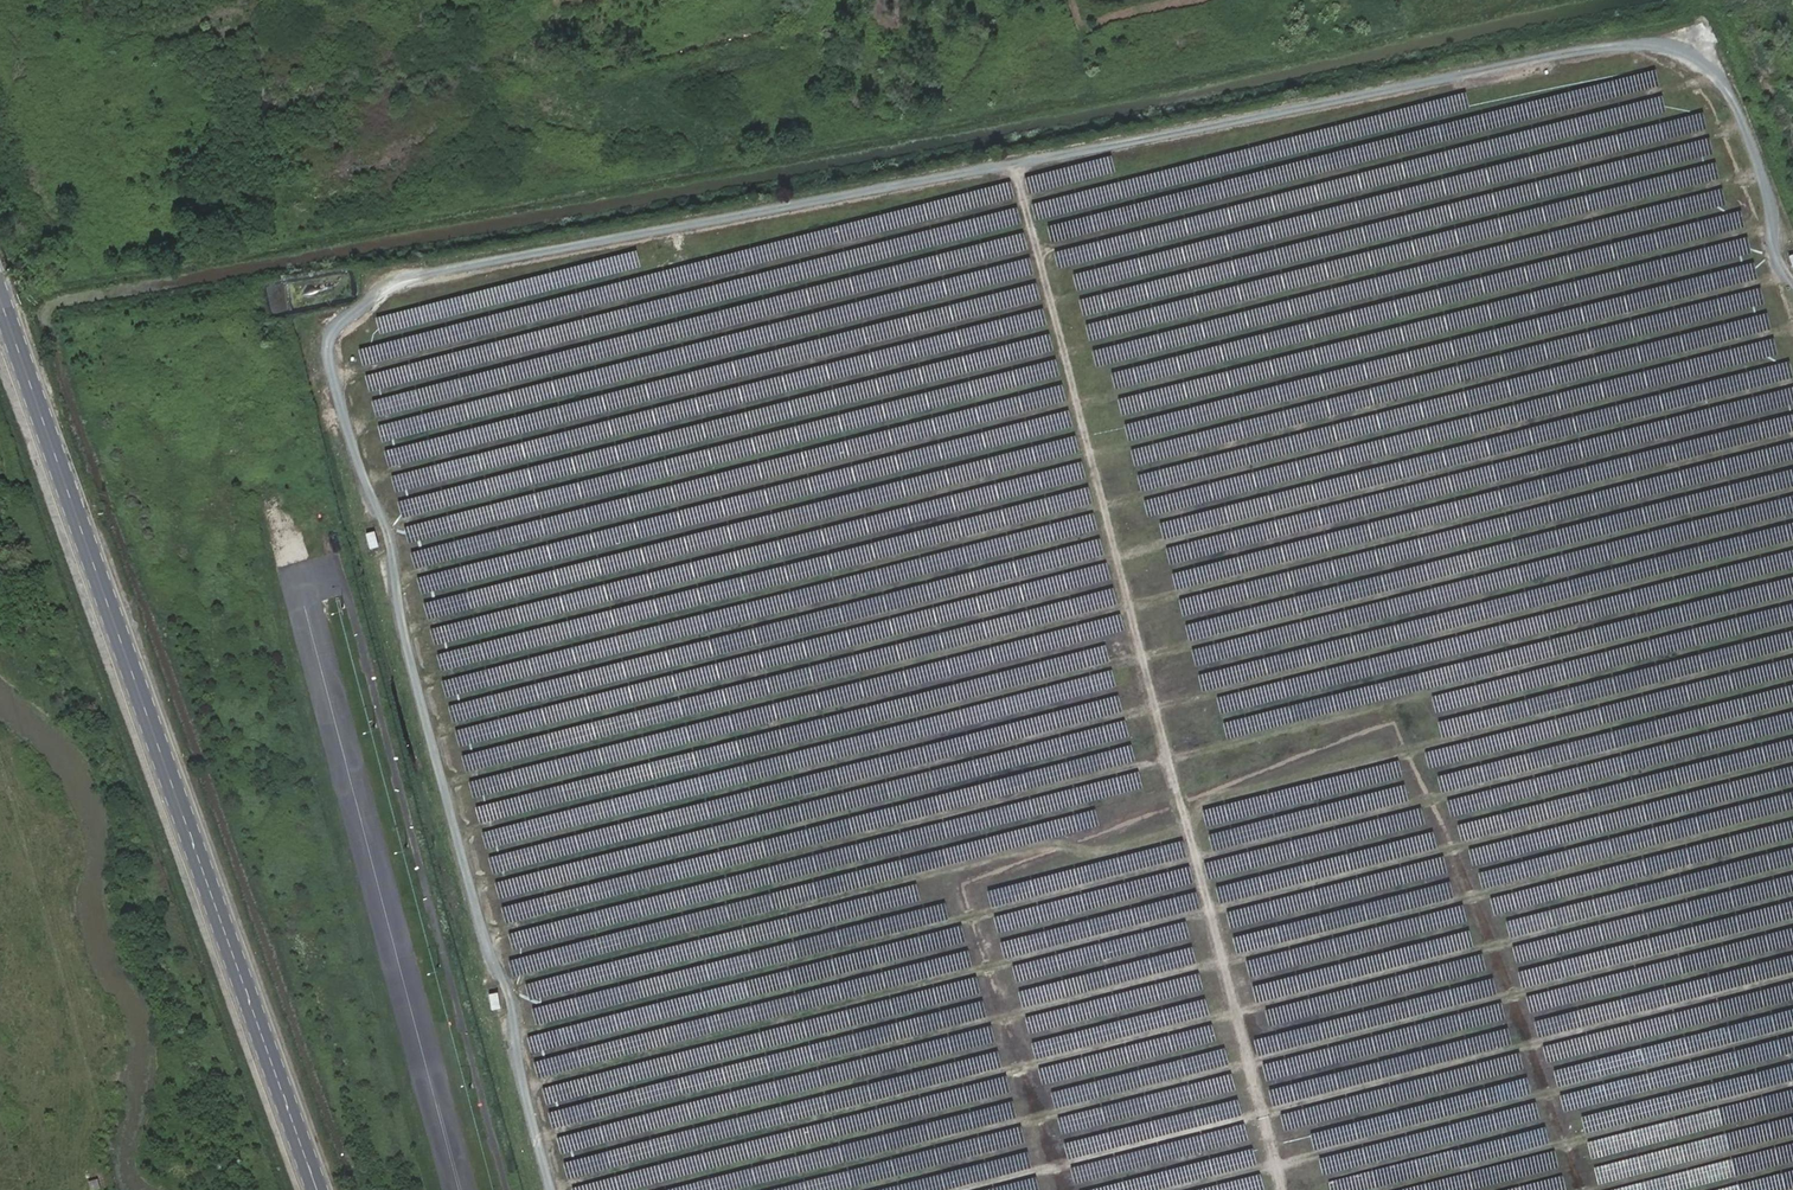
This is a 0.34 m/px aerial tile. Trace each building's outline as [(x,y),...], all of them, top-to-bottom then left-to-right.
[(600,137),(602,147),(615,144),(613,135),(600,137)] [(34,295),(31,288),(25,291),(27,297),(34,295)] [(98,1189),(96,1178),(85,1180),(87,1189),(90,1189),(98,1189)]
